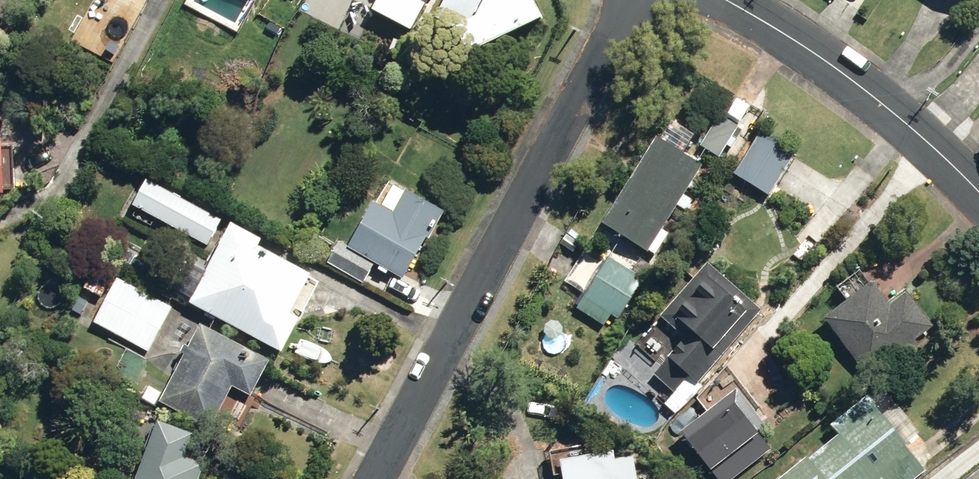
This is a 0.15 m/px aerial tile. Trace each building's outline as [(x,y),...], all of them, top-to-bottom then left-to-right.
[(442,17),(459,25),(459,24),(489,10),(494,0),(450,0),(442,17)] [(469,51),(553,12),(549,0),(494,0),(489,10),(459,24),(459,25),(469,51)] [(11,29),(0,24),(0,51),(11,29)] [(111,41),(119,45),(126,31),(118,27),(111,41)] [(715,129),(733,142),(747,122),(728,109),(715,129)] [(742,170),(777,191),(803,147),(768,127),(742,170)] [(15,189),(14,133),(0,133),(0,189),(15,189)] [(654,245),(661,249),(674,230),(666,226),(707,162),(661,133),(607,218),(653,248),(654,245)] [(143,202),(214,242),(230,215),(157,175),(143,202)] [(356,242),(408,275),(452,207),(417,184),(402,209),(384,197),(356,242)] [(197,299),(288,350),(309,313),(300,308),(323,266),(272,238),(277,230),(245,212),(197,299)] [(334,259),(368,280),(380,260),(346,239),(334,259)] [(597,293),(625,313),(632,303),(638,307),(664,270),(630,247),(597,293)] [(658,367),(680,387),(695,371),(704,378),(768,308),(712,257),(664,309),(689,333),(658,367)] [(88,287),(105,296),(118,272),(102,263),(88,287)] [(831,309),(877,369),(940,319),(913,285),(896,299),(877,274),(831,309)] [(101,321),(154,349),(179,304),(126,275),(101,321)] [(168,398),(216,426),(240,382),(260,393),(279,357),(212,319),(168,398)] [(691,427),(721,466),(780,421),(750,383),(691,427)] [(791,478),(884,478),(890,475),(893,478),(923,478),(936,468),(875,392),(782,467),(791,478)] [(212,460),(194,452),(203,429),(168,414),(142,478),(205,478),(212,460)] [(570,478),(647,478),(641,441),(566,453),(570,478)]
